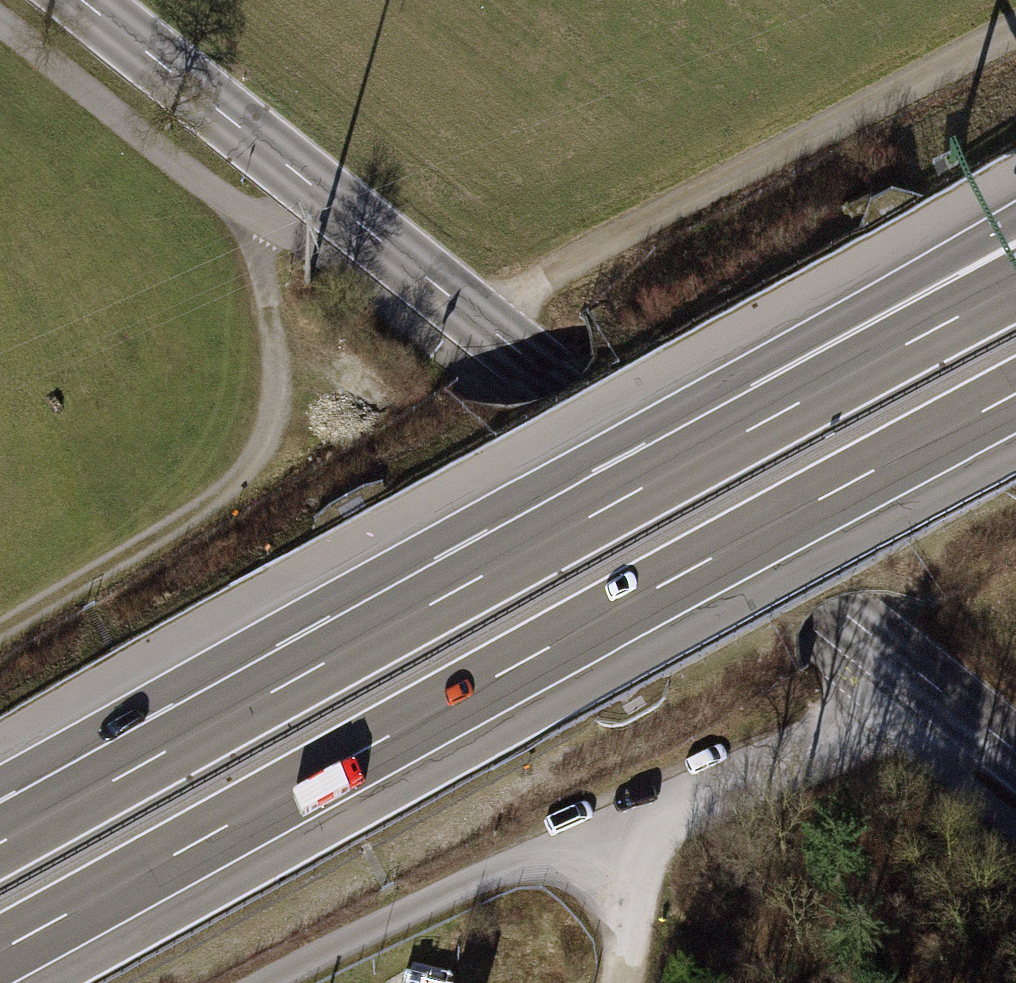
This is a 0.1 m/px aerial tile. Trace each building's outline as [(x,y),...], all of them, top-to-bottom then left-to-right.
[(457,982),(446,972),(433,966),(418,965),(404,968),(392,977),(387,982),(458,982),(457,982)]
